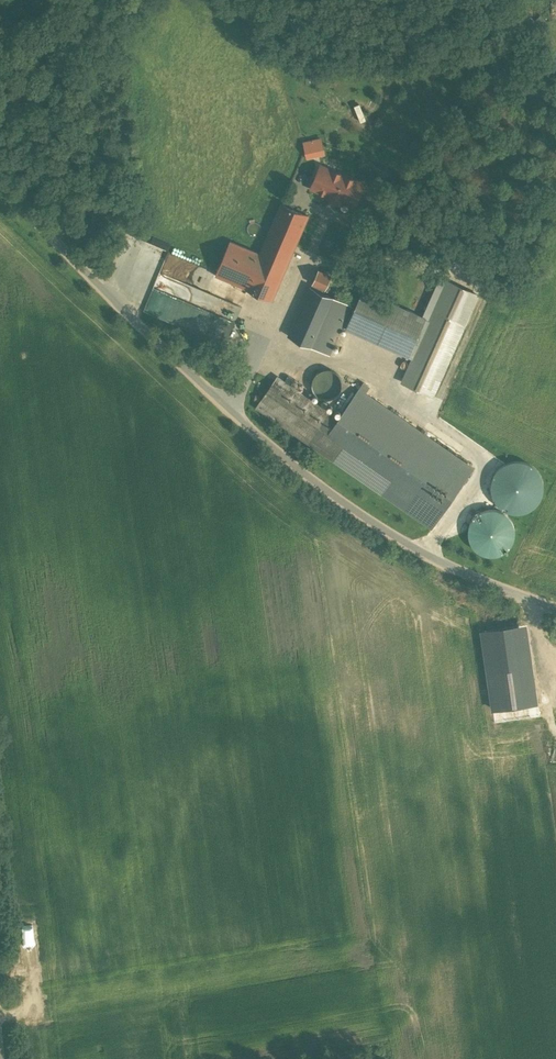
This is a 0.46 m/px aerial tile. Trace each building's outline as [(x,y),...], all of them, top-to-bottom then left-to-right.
[(335,108),(340,105),(330,89),(325,92),(335,108)] [(322,138),(302,140),(303,157),(323,155),(322,138)] [(364,183),(321,165),(312,187),(327,194),(327,196),(342,203),(343,201),(354,206),(364,183)] [(308,215),(282,203),(261,254),(230,241),(216,273),(215,275),(272,299),(308,215)] [(130,285),(151,293),(167,252),(146,243),(130,285)] [(331,281),(316,274),(287,340),(328,358),(350,309),(324,297),(331,281)] [(423,315),(363,289),(345,329),(411,358),(401,382),(434,397),(480,294),(440,276),(423,315)] [(331,370),(327,369),(322,370),(316,374),(314,378),(312,384),(314,391),(317,395),(323,398),(330,398),(337,395),(340,391),(341,387),(342,382),(339,376),(336,372),(331,370)] [(337,418),(278,377),(257,407),(382,493),(402,463),(337,418)] [(359,386),(337,418),(402,463),(382,493),(430,527),(473,466),(359,386)] [(490,487),(491,495),(495,503),(501,509),(509,513),(518,514),(526,512),(534,508),(540,501),(543,493),(544,484),(541,475),(536,468),(528,463),(520,461),(511,461),(502,465),(496,471),(492,478),(490,487)] [(486,510),(482,512),(477,515),(474,518),(471,522),(470,527),(469,532),(470,537),(471,542),(474,546),(478,550),(482,552),(487,554),(492,555),(497,554),(501,552),(506,550),(509,546),(512,542),(513,537),(514,532),(513,527),(512,522),(509,518),(505,514),(501,512),(496,510),(491,510),(486,510)] [(527,624),(480,630),(491,710),(539,703),(527,624)] [(31,935),(24,936),(27,948),(33,947),(31,935)]
